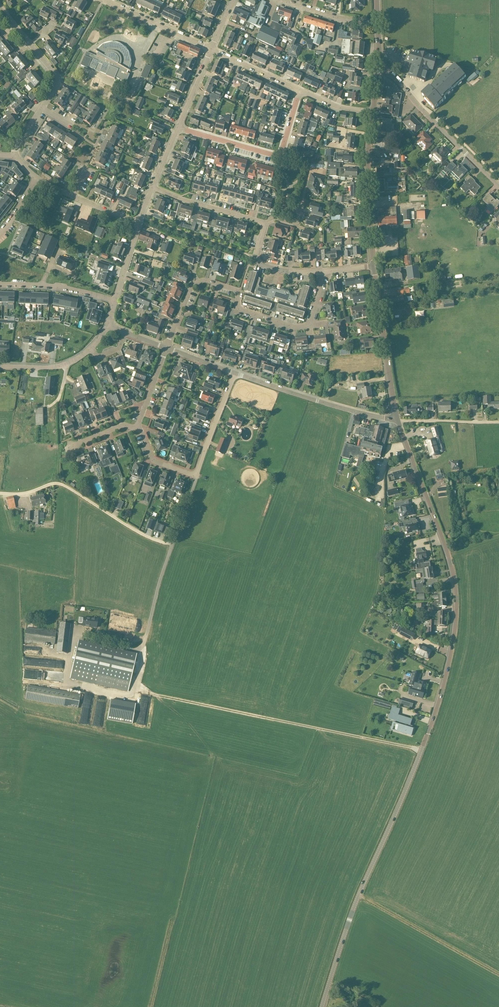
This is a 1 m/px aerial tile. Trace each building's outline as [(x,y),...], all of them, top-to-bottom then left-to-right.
[(69,10),(73,12),(75,13),(77,10),(82,13),(86,4),(80,0),(78,3),(77,5),(73,4),(71,8),(69,10)] [(148,9),(151,1),(149,0),(145,0),(142,6),(148,9)] [(148,9),(153,12),(157,4),(158,1),(157,0),(152,0),(151,1),(148,9)] [(246,2),(251,4),(251,5),(250,8),(249,8),(248,11),(252,13),(256,15),(263,1),(259,0),(247,0),(246,2)] [(352,10),(359,10),(359,6),(364,6),(364,0),(352,0),(352,10)] [(215,17),(220,6),(213,3),(208,1),(202,14),(213,19),(214,17),(215,17)] [(263,1),(256,15),(264,19),(269,8),(265,6),(266,3),(263,1)] [(162,6),(157,4),(153,12),(159,14),(162,6)] [(172,11),(173,8),(167,6),(162,17),(168,19),(172,11)] [(54,20),(58,14),(44,7),(39,16),(46,20),(48,17),(54,20)] [(237,8),(232,20),(239,24),(241,20),(248,23),(252,13),(248,11),(247,13),(237,8)] [(278,24),(281,16),(284,17),(287,11),(280,9),(278,15),(274,13),(272,21),(278,24)] [(176,10),(175,13),(172,11),(168,19),(173,22),(178,11),(176,10)] [(179,10),(178,11),(173,22),(179,25),(182,17),(184,18),(186,14),(179,10)] [(284,17),(288,18),(287,22),(288,23),(287,27),(288,28),(291,29),(293,23),(291,22),(291,20),(291,19),(293,13),(287,11),(284,17)] [(251,24),(261,29),(263,26),(266,19),(264,19),(256,15),(252,13),(248,23),(247,25),(250,26),(251,24)] [(303,23),(308,25),(307,28),(306,31),(309,32),(311,26),(313,19),(305,17),(303,23)] [(27,29),(31,26),(36,32),(39,29),(34,23),(35,23),(30,18),(27,20),(25,18),(21,21),(23,23),(27,29)] [(213,22),(206,19),(203,18),(202,21),(205,23),(204,25),(210,28),(213,22)] [(66,33),(69,29),(71,30),(75,23),(68,19),(65,26),(63,26),(61,30),(66,33)] [(311,26),(315,27),(314,33),(316,34),(318,28),(320,21),(313,19),(311,26)] [(320,21),(318,28),(326,30),(328,24),(320,21)] [(273,22),(269,29),(279,34),(283,26),(273,22)] [(192,24),(191,27),(193,28),(192,30),(198,32),(197,34),(200,36),(206,38),(209,32),(203,30),(201,28),(201,27),(195,24),(194,25),(192,24)] [(335,26),(328,24),(326,30),(333,32),(335,26)] [(256,39),(273,47),(279,34),(269,29),(263,26),(261,29),(256,39)] [(280,34),(273,47),(274,47),(276,48),(277,46),(280,40),(280,38),(285,40),(287,41),(291,33),(288,31),(288,30),(287,30),(282,28),(280,34)] [(359,41),(360,39),(362,39),(363,31),(353,30),(353,37),(339,36),(338,39),(343,40),(351,40),(359,41)] [(236,38),(234,37),(235,35),(229,32),(226,39),(234,42),(236,38)] [(67,43),(71,37),(65,34),(63,37),(57,33),(54,39),(58,41),(57,43),(62,45),(63,42),(65,43),(66,42),(67,43)] [(291,33),(287,41),(292,43),(288,52),(292,54),(291,55),(298,58),(301,50),(293,47),(295,43),(296,41),(297,41),(299,37),(299,36),(298,36),(298,35),(295,34),(295,35),(291,33)] [(316,35),(314,41),(313,44),(320,46),(322,37),(316,35)] [(78,41),(75,39),(72,38),(69,44),(74,47),(78,41)] [(311,50),(313,44),(314,41),(304,38),(309,50),(311,50)] [(234,42),(226,39),(223,46),(229,49),(230,46),(232,47),(234,42)] [(52,57),(57,52),(53,48),(55,47),(49,40),(45,44),(47,46),(44,49),(52,57)] [(356,43),(350,42),(351,40),(343,40),(341,53),(349,54),(349,55),(354,56),(354,58),(358,59),(359,56),(363,57),(363,56),(364,56),(364,54),(365,44),(356,43)] [(2,52),(8,46),(4,41),(0,45),(0,50),(2,52)] [(192,47),(191,47),(180,42),(180,43),(176,42),(174,47),(178,49),(176,54),(180,55),(182,51),(197,57),(200,51),(192,47)] [(87,52),(81,66),(88,69),(89,67),(96,70),(95,70),(96,70),(96,69),(100,71),(100,72),(107,75),(106,76),(115,80),(116,78),(120,80),(120,81),(120,80),(126,83),(127,83),(130,75),(127,73),(128,71),(131,72),(129,71),(132,62),(129,52),(122,45),(113,43),(103,45),(97,52),(95,51),(94,51),(99,53),(97,57),(87,52)] [(248,58),(252,49),(254,50),(255,47),(251,45),(249,48),(247,47),(243,55),(248,58)] [(255,53),(252,59),(259,62),(262,55),(263,54),(264,51),(266,47),(261,45),(259,49),(258,53),(257,54),(255,53)] [(4,55),(2,57),(4,60),(6,62),(8,60),(8,61),(8,60),(10,59),(13,57),(13,56),(11,58),(9,55),(13,51),(12,51),(8,46),(2,52),(4,55)] [(266,52),(273,55),(275,49),(269,46),(266,52)] [(329,46),(328,53),(331,53),(331,54),(334,55),(335,54),(338,54),(339,48),(329,46)] [(281,52),(275,49),(273,55),(279,58),(281,52)] [(413,65),(409,77),(414,79),(415,78),(420,80),(420,81),(425,82),(429,70),(433,71),(435,62),(433,61),(434,58),(415,52),(415,53),(414,55),(412,55),(409,63),(413,65)] [(268,59),(266,58),(267,57),(262,55),(259,62),(266,66),(268,59)] [(8,60),(8,61),(11,64),(13,62),(17,67),(24,61),(20,56),(16,59),(13,56),(13,57),(10,59),(8,60)] [(54,66),(58,64),(53,58),(50,60),(54,66)] [(190,59),(189,62),(186,60),(184,64),(184,63),(184,62),(179,60),(176,65),(186,70),(187,68),(192,70),(195,62),(190,59)] [(280,63),(276,70),(283,73),(286,67),(283,66),(284,65),(285,65),(286,62),(281,59),(280,63)] [(273,60),(272,61),(269,67),(276,70),(280,63),(273,60)] [(17,67),(15,69),(17,72),(18,71),(19,74),(17,76),(17,77),(15,78),(17,80),(17,81),(24,75),(25,74),(24,74),(26,72),(24,70),(23,69),(26,67),(26,68),(28,66),(28,65),(24,61),(17,67)] [(223,63),(223,64),(217,61),(214,67),(224,71),(229,73),(232,75),(235,68),(232,67),(230,70),(226,68),(227,65),(223,63)] [(350,68),(356,68),(356,69),(362,70),(363,65),(364,65),(364,64),(363,63),(363,62),(356,61),(356,63),(351,62),(350,68)] [(190,75),(185,73),(186,70),(176,65),(176,66),(180,68),(177,74),(183,76),(182,80),(187,82),(190,75)] [(307,77),(304,83),(311,86),(314,78),(315,76),(316,75),(316,74),(312,72),(315,67),(310,65),(307,71),(305,75),(306,75),(309,77),(309,78),(307,77)] [(425,99),(434,110),(446,99),(444,97),(466,77),(454,65),(422,95),(426,98),(425,99)] [(211,73),(218,76),(217,76),(221,78),(224,71),(214,67),(211,73)] [(286,75),(293,78),(298,68),(294,67),(293,69),(292,68),(292,70),(289,69),(286,75)] [(301,70),(298,68),(293,78),(300,81),(303,75),(301,74),(301,72),(300,72),(301,70)] [(239,82),(240,80),(242,82),(246,75),(237,71),(234,77),(237,79),(236,81),(239,82)] [(31,74),(27,78),(30,82),(37,77),(34,72),(32,74),(31,74)] [(314,78),(311,86),(317,89),(320,83),(318,82),(319,79),(324,81),(325,77),(327,74),(323,72),(320,77),(316,75),(315,76),(314,78)] [(334,81),(333,81),(341,84),(344,76),(337,72),(336,76),(328,73),(326,77),(334,81)] [(471,81),(478,77),(475,73),(468,78),(471,81)] [(350,74),(349,82),(350,82),(350,86),(360,87),(361,79),(358,79),(359,75),(351,74),(350,74)] [(24,75),(17,81),(19,83),(26,77),(24,75)] [(251,78),(246,75),(242,82),(248,84),(251,78)] [(32,90),(35,88),(42,82),(37,77),(30,82),(27,85),(32,90)] [(217,86),(218,84),(225,87),(226,85),(228,86),(229,83),(223,81),(220,80),(219,82),(209,78),(206,85),(214,88),(215,85),(217,86)] [(248,84),(254,87),(257,80),(251,78),(248,84)] [(263,83),(257,80),(254,87),(260,89),(263,83)] [(332,80),(329,86),(325,84),(322,91),(328,94),(334,81),(332,80)] [(11,84),(8,81),(3,87),(7,90),(11,84)] [(185,86),(179,83),(174,81),(172,86),(177,88),(176,90),(182,93),(185,86)] [(340,84),(337,90),(335,89),(336,87),(335,86),(337,83),(334,81),(328,94),(334,97),(335,94),(338,96),(343,85),(340,84)] [(385,84),(385,87),(384,90),(384,94),(382,93),(382,96),(383,96),(383,100),(385,100),(384,105),(382,105),(381,113),(392,115),(392,117),(398,118),(400,105),(401,98),(402,94),(399,94),(392,93),(392,91),(393,85),(385,84)] [(206,85),(203,92),(210,95),(209,97),(216,100),(221,102),(223,97),(218,95),(214,94),(216,89),(214,88),(206,85)] [(263,91),(269,94),(272,87),(266,85),(263,91)] [(272,95),(275,96),(278,90),(272,87),(269,94),(266,100),(268,101),(269,102),(272,95)] [(63,89),(61,93),(71,100),(73,97),(70,95),(71,93),(74,95),(76,92),(69,88),(68,90),(65,88),(64,90),(63,89)] [(275,96),(281,99),(284,92),(278,90),(275,96)] [(289,95),(284,92),(281,99),(286,102),(289,95)] [(348,101),(352,102),(352,103),(358,103),(359,95),(354,94),(354,93),(349,92),(348,101)] [(65,103),(67,100),(69,102),(71,100),(61,93),(58,97),(59,98),(58,99),(65,103)] [(170,93),(169,95),(167,100),(178,104),(181,97),(170,93)] [(31,102),(26,97),(24,94),(21,96),(28,104),(31,102)] [(14,102),(16,104),(21,110),(28,104),(21,96),(17,100),(14,102)] [(140,110),(145,100),(139,97),(134,108),(140,110)] [(201,97),(198,104),(206,108),(208,103),(206,102),(207,100),(201,97)] [(66,107),(64,105),(65,103),(58,99),(57,100),(57,99),(54,103),(62,108),(65,110),(66,107)] [(11,104),(6,108),(9,111),(13,115),(15,113),(16,115),(18,113),(21,110),(16,104),(13,106),(11,104)] [(100,110),(93,105),(91,104),(89,106),(87,109),(90,111),(96,115),(97,114),(98,114),(100,110)] [(201,114),(202,113),(205,115),(206,111),(205,110),(206,108),(198,104),(195,111),(201,114)] [(304,111),(306,112),(303,118),(309,120),(313,113),(311,112),(313,106),(308,104),(304,111)] [(174,112),(168,109),(164,107),(160,115),(164,117),(165,116),(170,119),(174,112)] [(314,114),(318,116),(315,123),(317,124),(320,117),(323,111),(317,108),(314,114)] [(7,117),(4,120),(9,126),(12,124),(15,122),(12,118),(11,117),(13,115),(9,111),(5,114),(7,117)] [(90,111),(88,113),(86,111),(84,114),(94,120),(96,116),(96,115),(90,111)] [(264,114),(264,115),(273,118),(280,120),(282,113),(279,112),(275,111),(274,114),(271,114),(271,115),(264,114)] [(320,117),(324,119),(323,120),(323,122),(325,123),(323,127),(326,128),(327,125),(328,125),(330,120),(327,119),(329,114),(323,111),(320,117)] [(82,116),(85,118),(84,121),(90,125),(91,124),(94,120),(84,114),(82,116)] [(407,119),(403,123),(406,125),(415,135),(421,129),(422,129),(422,125),(419,125),(416,122),(417,121),(413,117),(411,115),(407,119)] [(201,119),(200,120),(193,116),(190,123),(198,126),(199,124),(210,129),(212,124),(201,119)] [(218,121),(216,129),(223,131),(224,127),(228,128),(230,120),(231,119),(230,119),(228,119),(226,118),(225,118),(223,123),(218,121)] [(236,134),(238,128),(240,119),(238,118),(237,122),(236,122),(235,127),(232,126),(230,133),(236,134)] [(273,118),(272,124),(262,121),(261,124),(265,125),(271,127),(274,128),(275,126),(276,127),(276,126),(278,126),(280,120),(273,118)] [(151,122),(150,124),(153,126),(151,131),(154,132),(153,133),(158,136),(159,134),(162,135),(165,128),(159,126),(160,122),(152,119),(151,122)] [(346,119),(345,126),(356,127),(356,120),(346,119)] [(4,131),(9,126),(4,120),(1,123),(0,122),(0,126),(4,131)] [(384,120),(383,128),(381,128),(381,132),(392,134),(393,129),(391,129),(392,121),(384,120)] [(247,130),(244,129),(242,136),(248,138),(250,131),(253,122),(250,121),(248,127),(247,130)] [(309,121),(308,123),(301,122),(299,128),(306,130),(312,132),(313,128),(316,129),(317,124),(315,123),(309,121)] [(45,132),(48,134),(53,126),(54,125),(52,124),(51,125),(48,123),(44,129),(42,128),(40,131),(44,134),(45,132)] [(261,124),(258,133),(261,134),(259,141),(266,143),(268,136),(266,135),(267,130),(263,129),(265,125),(261,124)] [(50,135),(53,137),(58,128),(56,127),(56,128),(53,126),(48,134),(46,136),(48,137),(50,135)] [(110,129),(109,132),(119,136),(121,130),(123,131),(124,129),(120,127),(120,129),(113,126),(111,130),(110,129)] [(58,128),(53,137),(55,139),(54,141),(56,142),(62,132),(59,130),(60,129),(58,128)] [(306,130),(299,128),(297,135),(304,137),(305,133),(314,135),(315,132),(312,132),(306,130)] [(62,132),(56,142),(58,143),(59,141),(62,143),(68,134),(66,133),(65,134),(62,132)] [(117,138),(119,136),(109,132),(108,133),(110,134),(108,137),(119,142),(121,143),(122,141),(117,138)] [(272,132),(271,137),(268,136),(266,143),(273,145),(276,133),(272,132)] [(329,137),(328,141),(339,142),(340,137),(333,136),(334,133),(328,132),(327,136),(329,137)] [(418,138),(420,140),(418,143),(426,151),(432,145),(429,143),(432,140),(424,132),(418,138)] [(64,145),(65,143),(68,145),(73,136),(72,135),(71,136),(68,134),(62,143),(61,144),(64,145)] [(354,139),(352,139),(352,134),(346,134),(345,140),(348,141),(347,149),(353,150),(354,139)] [(75,137),(73,136),(68,145),(73,148),(71,150),(73,151),(75,148),(74,146),(77,140),(74,138),(75,137)] [(105,140),(105,142),(114,146),(116,143),(118,144),(119,142),(108,137),(107,140),(105,140)] [(301,148),(302,144),(310,146),(311,144),(312,144),(312,142),(306,140),(306,142),(296,139),(294,146),(301,148)] [(388,150),(389,141),(376,139),(375,149),(388,150)] [(154,141),(151,146),(158,149),(160,144),(154,141)] [(186,143),(183,148),(195,153),(197,149),(196,147),(195,146),(196,144),(189,141),(188,144),(186,143)] [(45,151),(42,149),(43,147),(37,142),(36,144),(35,143),(33,147),(43,154),(45,151)] [(102,144),(101,146),(110,150),(112,147),(119,150),(120,148),(114,146),(105,142),(103,145),(102,144)] [(151,146),(149,145),(146,144),(145,147),(150,149),(149,152),(155,155),(158,149),(151,146)] [(109,153),(110,150),(101,146),(100,148),(101,149),(100,152),(111,157),(113,158),(114,156),(109,153)] [(309,150),(301,148),(294,146),(292,152),(299,154),(300,150),(309,153),(309,150)] [(37,157),(38,154),(41,156),(43,154),(33,147),(30,151),(31,152),(30,153),(37,157)] [(442,164),(447,159),(445,156),(448,152),(443,147),(440,151),(437,149),(432,154),(442,164)] [(181,153),(182,153),(181,157),(191,162),(195,153),(183,148),(181,153)] [(208,162),(208,159),(212,160),(214,150),(208,148),(205,161),(208,162)] [(214,164),(216,165),(220,151),(214,150),(212,160),(215,160),(214,164)] [(223,152),(220,151),(216,165),(222,166),(225,156),(222,155),(223,152)] [(97,155),(96,157),(106,161),(107,158),(110,159),(111,157),(100,152),(98,155),(97,155)] [(38,161),(35,159),(37,157),(30,153),(29,153),(26,157),(36,164),(38,161)] [(353,154),(344,154),(335,153),(334,161),(344,162),(343,163),(352,163),(353,154)] [(62,163),(61,165),(67,170),(68,169),(69,169),(71,165),(69,164),(71,161),(63,155),(60,161),(62,163)] [(227,166),(231,167),(230,170),(232,171),(236,158),(230,156),(227,166)] [(101,169),(101,167),(105,169),(106,167),(103,166),(106,161),(96,157),(95,158),(97,159),(95,163),(97,163),(96,166),(101,169)] [(147,157),(144,163),(151,166),(153,160),(147,157)] [(183,169),(185,164),(186,161),(179,157),(177,161),(176,160),(174,165),(182,169),(183,169)] [(236,168),(239,169),(242,160),(236,158),(232,171),(231,174),(233,175),(234,171),(235,172),(236,168)] [(394,162),(394,169),(401,169),(401,165),(404,165),(401,162),(401,159),(396,159),(396,162),(394,162)] [(239,169),(242,170),(241,174),(244,174),(248,161),(242,160),(239,169)] [(324,169),(325,162),(310,160),(310,168),(324,169)] [(5,168),(3,172),(7,175),(14,163),(8,162),(8,163),(5,163),(0,163),(0,167),(5,168)] [(328,176),(330,177),(341,177),(345,177),(357,178),(358,169),(346,168),(340,168),(340,164),(331,163),(328,162),(328,170),(328,176)] [(446,169),(441,174),(444,177),(446,174),(448,176),(452,172),(454,174),(460,180),(465,175),(464,175),(466,173),(468,171),(462,165),(460,167),(458,165),(456,167),(452,162),(450,165),(446,169)] [(14,163),(7,175),(12,178),(14,173),(21,181),(23,179),(22,177),(23,176),(18,171),(19,170),(17,168),(18,168),(14,163)] [(148,171),(151,166),(144,163),(142,169),(148,171)] [(248,176),(254,177),(258,164),(255,163),(254,167),(251,166),(248,176)] [(264,166),(258,164),(254,177),(257,178),(258,175),(261,175),(264,166)] [(56,166),(55,168),(65,175),(67,171),(67,170),(61,165),(59,168),(56,166)] [(172,174),(179,177),(184,179),(185,176),(180,174),(183,169),(182,169),(174,165),(172,171),(173,171),(172,174)] [(389,165),(377,165),(377,174),(384,174),(389,174),(389,165)] [(263,182),(265,183),(269,167),(264,166),(261,175),(264,176),(263,182)] [(275,169),(269,167),(265,183),(268,184),(269,178),(273,179),(275,169)] [(54,175),(53,178),(58,181),(59,179),(61,180),(62,179),(65,175),(55,168),(53,171),(56,172),(54,175)] [(133,175),(132,178),(143,183),(146,177),(139,174),(138,177),(133,175)] [(318,191),(320,183),(323,184),(325,178),(313,175),(312,177),(311,176),(309,183),(310,183),(309,188),(308,188),(307,190),(308,191),(310,192),(311,191),(315,192),(314,194),(315,195),(316,195),(317,195),(318,194),(319,193),(319,192),(318,191)] [(196,177),(195,181),(193,189),(199,191),(201,183),(198,182),(199,178),(196,177)] [(464,184),(460,188),(466,194),(473,187),(477,191),(481,188),(472,180),(473,179),(471,177),(467,182),(466,181),(464,183),(464,184)] [(131,180),(136,182),(134,186),(141,189),(143,183),(132,178),(131,180)] [(171,179),(168,185),(177,189),(179,190),(182,184),(183,181),(178,178),(176,181),(171,179)] [(239,187),(244,188),(245,184),(248,185),(249,181),(241,179),(239,187)] [(204,183),(201,183),(199,191),(205,192),(205,190),(208,180),(205,180),(204,183)] [(97,187),(94,193),(100,195),(103,189),(106,182),(104,181),(102,185),(101,184),(100,187),(98,186),(97,187)] [(216,185),(213,184),(211,192),(217,194),(220,182),(217,181),(216,185)] [(13,182),(10,187),(19,193),(22,188),(13,182)] [(103,189),(100,195),(105,198),(108,191),(106,190),(107,187),(107,186),(109,183),(106,182),(103,189)] [(357,184),(353,184),(353,183),(347,183),(347,187),(351,187),(351,192),(357,192),(357,184)] [(108,191),(105,198),(111,200),(114,194),(111,192),(113,190),(112,189),(114,185),(112,184),(109,191),(108,191)] [(7,185),(3,192),(9,197),(10,194),(16,198),(19,193),(10,187),(7,185)] [(223,195),(229,197),(232,185),(230,185),(229,188),(225,187),(223,195)] [(130,195),(125,207),(127,208),(126,208),(127,209),(128,210),(129,210),(130,209),(133,203),(134,204),(137,198),(138,195),(136,194),(138,191),(133,188),(130,195)] [(240,191),(237,190),(235,198),(241,200),(244,188),(241,188),(240,191)] [(241,200),(246,202),(250,190),(244,188),(241,200)] [(252,203),(255,195),(256,191),(250,190),(246,202),(252,203)] [(353,201),(353,199),(357,199),(357,192),(351,192),(351,197),(345,197),(337,197),(337,200),(336,200),(336,203),(340,203),(349,204),(349,201),(353,201)] [(125,207),(130,195),(128,193),(125,199),(122,197),(118,205),(119,206),(121,207),(122,205),(125,207)] [(264,194),(260,193),(258,197),(257,202),(261,203),(260,207),(265,208),(268,199),(269,196),(264,194)] [(488,194),(483,200),(490,207),(488,210),(491,213),(498,205),(498,202),(497,200),(496,201),(488,194)] [(5,196),(0,202),(9,208),(13,203),(5,196)] [(275,205),(276,202),(277,197),(274,196),(273,201),(268,199),(265,208),(270,210),(272,204),(275,205)] [(162,198),(161,201),(159,200),(157,205),(168,210),(170,205),(169,204),(170,201),(162,198)] [(9,208),(0,202),(0,210),(4,214),(9,208)] [(311,203),(309,210),(312,211),(311,214),(323,217),(324,212),(321,211),(319,210),(320,207),(320,206),(311,203)] [(155,211),(154,214),(163,218),(165,215),(166,215),(168,210),(157,205),(154,211),(155,211)] [(177,215),(185,218),(188,208),(182,206),(181,211),(178,210),(177,215)] [(61,207),(59,211),(66,214),(63,221),(68,223),(71,215),(73,211),(73,210),(69,208),(68,210),(61,207)] [(185,218),(194,220),(195,215),(192,214),(193,210),(188,208),(185,218)] [(347,209),(343,210),(344,217),(347,217),(351,217),(352,217),(358,216),(357,208),(351,208),(351,209),(347,209)] [(378,218),(379,227),(380,237),(388,237),(388,226),(397,226),(396,217),(397,217),(396,208),(383,208),(384,212),(378,212),(378,218)] [(417,210),(417,219),(425,219),(425,210),(417,210)] [(415,219),(414,212),(411,212),(411,211),(403,211),(403,221),(404,221),(404,228),(411,228),(411,225),(411,221),(411,220),(415,219)] [(198,216),(195,215),(194,220),(197,221),(196,222),(202,224),(205,214),(199,213),(198,216)] [(210,216),(205,214),(202,224),(211,226),(213,221),(209,220),(210,216)] [(314,227),(315,222),(318,223),(320,218),(311,215),(310,218),(307,218),(305,225),(314,227)] [(78,220),(75,227),(84,230),(83,231),(91,234),(97,220),(89,217),(86,223),(78,220)] [(218,218),(217,221),(213,220),(213,221),(211,226),(211,227),(219,229),(219,228),(222,229),(224,219),(218,218)] [(234,226),(229,225),(230,221),(224,219),(222,229),(224,230),(232,233),(234,226)] [(239,234),(240,230),(246,232),(248,225),(239,222),(238,226),(235,225),(233,232),(239,234)] [(282,234),(283,232),(285,232),(285,233),(288,233),(289,227),(282,225),(281,228),(276,227),(274,235),(281,237),(282,234)] [(23,227),(20,233),(30,237),(32,232),(23,227)] [(103,238),(106,231),(98,227),(95,234),(103,238)] [(308,240),(310,236),(313,237),(314,231),(305,228),(304,231),(302,231),(300,238),(308,240)] [(348,229),(348,238),(362,238),(361,228),(348,229)] [(159,238),(142,232),(139,241),(149,244),(147,249),(155,252),(159,238)] [(20,233),(18,237),(28,242),(30,237),(20,233)] [(47,259),(55,240),(45,236),(38,255),(47,259)] [(18,237),(16,242),(26,247),(28,242),(18,237)] [(269,241),(268,247),(277,250),(278,246),(281,247),(283,241),(275,239),(274,242),(269,241)] [(14,247),(24,252),(24,251),(24,252),(27,253),(28,250),(25,249),(26,247),(16,242),(14,247)] [(172,244),(167,242),(163,252),(168,254),(172,244)] [(118,243),(117,247),(113,245),(109,254),(113,256),(112,258),(121,261),(127,247),(118,243)] [(14,247),(11,253),(22,257),(24,252),(24,251),(24,252),(14,247)] [(268,247),(266,252),(272,254),(271,257),(278,259),(279,255),(283,256),(284,252),(277,250),(268,247)] [(310,261),(311,261),(310,254),(310,253),(315,253),(315,247),(310,247),(310,252),(302,252),(302,261),(307,261),(307,262),(308,262),(309,262),(310,261)] [(346,249),(346,251),(344,251),(345,258),(351,258),(351,256),(361,256),(360,248),(346,249)] [(336,249),(328,249),(328,251),(329,260),(337,259),(336,249)] [(291,257),(295,257),(295,262),(302,261),(302,252),(302,250),(301,251),(301,250),(296,250),(296,251),(291,251),(291,257)] [(317,256),(321,256),(322,261),(329,260),(328,251),(325,251),(325,250),(316,250),(317,256)] [(196,252),(195,255),(191,254),(190,256),(186,254),(183,262),(189,264),(190,264),(193,265),(194,261),(198,263),(201,254),(196,252)] [(208,255),(207,259),(203,258),(200,267),(207,269),(208,266),(212,267),(214,259),(215,257),(208,255)] [(401,261),(398,262),(399,266),(412,264),(411,256),(401,257),(401,261)] [(56,261),(56,262),(56,263),(57,264),(57,265),(70,271),(74,262),(60,257),(60,258),(59,257),(57,258),(57,259),(56,261)] [(212,270),(215,271),(215,273),(223,276),(226,267),(221,266),(222,262),(215,260),(212,270)] [(108,287),(112,275),(107,274),(108,271),(110,265),(98,262),(96,267),(104,270),(104,273),(103,273),(102,277),(100,276),(99,280),(101,281),(99,285),(103,286),(103,287),(107,288),(107,287),(108,287)] [(232,274),(230,278),(238,280),(242,268),(238,267),(237,267),(237,264),(238,264),(233,262),(231,268),(233,268),(232,274)] [(136,265),(134,274),(146,277),(148,269),(149,269),(136,265)] [(408,280),(420,279),(418,266),(406,267),(408,280)] [(402,282),(402,279),(401,269),(385,271),(386,281),(399,279),(399,282),(402,282)] [(186,276),(187,273),(180,270),(179,274),(175,272),(173,278),(176,280),(182,283),(183,282),(186,283),(189,278),(186,276)] [(249,275),(248,278),(258,281),(259,278),(260,274),(251,272),(250,275),(249,275)] [(346,287),(356,285),(364,285),(363,277),(355,278),(345,279),(346,287)] [(248,278),(246,285),(256,288),(258,281),(248,278)] [(258,281),(256,288),(254,294),(251,293),(250,295),(253,296),(259,298),(266,300),(273,302),(271,310),(274,311),(274,309),(277,310),(279,302),(286,304),(292,306),(299,308),(302,309),(303,308),(297,306),(299,299),(301,292),(302,289),(301,289),(300,290),(298,294),(295,296),(292,295),(289,291),(282,289),(279,290),(277,289),(276,288),(273,287),(268,290),(260,287),(259,285),(261,280),(260,278),(259,278),(258,281)] [(143,279),(142,283),(146,285),(153,288),(155,283),(150,282),(145,280),(143,279)] [(341,292),(340,283),(340,280),(334,281),(334,284),(330,284),(331,288),(329,288),(330,294),(331,293),(341,292)] [(138,294),(140,289),(144,290),(146,285),(142,283),(139,282),(138,285),(132,283),(129,290),(138,294)] [(173,286),(174,287),(172,292),(181,296),(183,290),(180,289),(181,285),(174,282),(173,286)] [(244,291),(251,293),(254,294),(256,288),(246,285),(244,291)] [(303,286),(302,289),(301,292),(311,295),(311,292),(312,288),(303,286)] [(164,297),(163,299),(165,299),(167,300),(173,303),(175,300),(178,301),(181,296),(172,292),(169,290),(166,296),(168,297),(167,299),(164,297)] [(308,302),(311,295),(301,292),(299,299),(308,302)] [(365,293),(352,294),(354,304),(366,302),(365,293)] [(123,301),(124,302),(133,305),(136,306),(137,303),(149,307),(151,301),(137,295),(136,297),(127,294),(125,298),(124,298),(123,301)] [(247,305),(250,305),(253,296),(250,295),(246,294),(244,303),(247,304),(247,305)] [(250,305),(256,307),(259,298),(253,296),(250,305)] [(404,303),(408,302),(407,297),(403,298),(403,296),(392,297),(393,304),(396,303),(396,304),(404,303)] [(201,298),(198,306),(207,308),(210,298),(206,297),(206,299),(201,298)] [(256,307),(263,310),(266,300),(259,298),(256,307)] [(70,308),(69,312),(78,314),(79,310),(80,310),(81,303),(77,302),(78,300),(72,299),(70,308)] [(306,309),(308,302),(299,299),(297,306),(303,308),(306,309)] [(172,306),(173,303),(167,300),(165,303),(164,303),(162,307),(162,309),(164,310),(173,313),(176,308),(172,306)] [(215,312),(215,310),(218,311),(221,302),(216,300),(215,301),(212,300),(209,312),(212,313),(213,312),(214,312),(215,312)] [(270,312),(271,310),(273,302),(266,300),(263,310),(270,312)] [(444,308),(454,307),(453,300),(443,301),(444,308)] [(218,311),(217,314),(223,316),(223,317),(226,318),(228,311),(225,310),(227,305),(226,303),(221,302),(218,311)] [(276,312),(283,314),(286,304),(279,302),(277,310),(276,312)] [(328,303),(329,307),(327,307),(328,319),(336,318),(336,313),(336,312),(336,311),(335,311),(335,307),(336,307),(335,302),(328,303)] [(100,317),(101,313),(95,311),(97,304),(89,303),(88,309),(93,310),(89,322),(91,322),(90,323),(95,325),(96,324),(97,325),(99,320),(100,320),(99,319),(100,318),(101,318),(100,317)] [(283,314),(289,316),(292,306),(286,304),(283,314)] [(407,314),(405,307),(405,305),(399,306),(399,308),(394,309),(395,316),(395,318),(399,318),(399,315),(407,314)] [(289,316),(296,318),(299,308),(292,306),(289,316)] [(306,310),(302,309),(299,308),(296,318),(299,319),(299,318),(303,319),(306,310)] [(358,308),(352,308),(352,315),(355,315),(356,319),(359,319),(359,318),(368,317),(367,310),(364,310),(359,311),(358,308)] [(164,310),(162,315),(171,319),(173,313),(164,310)] [(187,321),(187,323),(201,327),(203,320),(202,320),(203,318),(192,315),(191,318),(189,317),(188,321),(187,321)] [(241,331),(244,324),(237,322),(238,321),(233,319),(231,325),(226,324),(224,331),(230,333),(232,329),(241,331)] [(159,320),(158,324),(150,321),(147,330),(157,334),(159,328),(163,329),(166,322),(159,320)] [(335,327),(333,328),(335,340),(338,340),(338,341),(340,341),(342,341),(343,340),(343,339),(346,339),(344,326),(343,321),(335,323),(335,327)] [(363,322),(357,323),(358,328),(360,328),(361,334),(364,333),(365,334),(368,334),(368,333),(372,332),(371,327),(370,325),(367,325),(367,322),(363,322)] [(186,326),(185,329),(188,330),(187,332),(190,333),(198,336),(199,331),(201,327),(187,323),(186,325),(186,326)] [(250,331),(248,337),(256,340),(259,329),(254,327),(254,328),(251,327),(250,331)] [(259,329),(256,340),(261,341),(264,331),(259,329)] [(271,338),(268,337),(270,332),(264,331),(261,341),(270,344),(271,339),(271,338)] [(183,338),(183,340),(195,344),(198,336),(190,333),(187,332),(187,335),(185,335),(184,337),(183,338)] [(274,342),(279,344),(282,335),(276,334),(274,341),(271,339),(270,344),(269,345),(272,346),(274,342)] [(282,335),(279,344),(285,346),(284,350),(287,351),(289,345),(286,344),(288,337),(282,335)] [(326,335),(320,336),(321,345),(327,344),(328,348),(331,348),(330,341),(327,342),(326,335)] [(315,343),(312,344),(312,349),(312,351),(316,350),(316,349),(315,346),(321,345),(320,336),(314,337),(315,343)] [(307,337),(301,338),(302,346),(308,346),(309,350),(312,349),(312,344),(311,343),(308,344),(307,337)] [(366,338),(360,338),(361,343),(361,344),(364,344),(365,349),(366,349),(374,348),(373,340),(369,341),(368,337),(366,338)] [(293,348),(291,348),(291,351),(293,350),(294,352),(297,351),(296,347),(302,346),(301,338),(295,338),(296,344),(293,345),(293,348)] [(204,347),(207,348),(206,353),(209,354),(209,353),(212,354),(214,345),(211,345),(212,341),(207,339),(204,347)] [(183,343),(182,346),(186,347),(185,348),(191,349),(194,349),(195,344),(183,340),(182,342),(183,343)] [(48,353),(49,345),(42,344),(33,343),(32,347),(29,347),(29,350),(32,350),(32,351),(41,352),(48,353)] [(219,343),(218,347),(214,345),(212,354),(215,355),(215,356),(218,357),(219,352),(222,353),(225,345),(219,343)] [(1,355),(4,356),(4,355),(8,356),(8,346),(4,345),(2,345),(0,345),(0,355),(1,355)] [(141,352),(138,351),(139,348),(134,347),(134,348),(128,346),(125,354),(132,356),(131,358),(138,361),(141,352)] [(224,347),(223,351),(226,352),(224,359),(236,363),(236,361),(240,362),(242,355),(238,354),(239,352),(234,351),(233,354),(228,352),(229,349),(227,349),(228,348),(224,347)] [(153,358),(154,354),(146,351),(142,361),(151,364),(152,360),(153,360),(153,358)] [(242,362),(245,362),(244,365),(249,367),(252,357),(249,356),(250,352),(245,351),(242,362)] [(252,357),(249,367),(256,369),(258,362),(260,363),(262,357),(259,356),(258,358),(252,357)] [(263,359),(261,365),(264,366),(263,369),(263,371),(268,373),(271,363),(271,362),(266,361),(267,359),(267,357),(265,357),(264,356),(263,359)] [(110,361),(113,368),(114,370),(120,368),(125,369),(127,365),(125,361),(121,362),(119,357),(110,361)] [(271,363),(268,373),(273,374),(274,372),(276,367),(279,368),(281,362),(278,361),(277,362),(276,365),(271,363)] [(98,366),(96,366),(98,370),(98,371),(100,378),(108,374),(109,375),(112,374),(109,366),(105,367),(103,363),(102,364),(101,364),(98,364),(98,366)] [(179,377),(180,375),(183,376),(187,366),(181,364),(179,368),(177,367),(174,375),(179,377)] [(281,375),(282,375),(281,380),(286,381),(289,371),(286,370),(287,367),(282,365),(279,372),(281,375)] [(183,376),(182,378),(182,379),(185,380),(186,380),(190,382),(193,383),(196,374),(193,373),(191,372),(192,368),(187,366),(183,376)] [(146,376),(143,375),(144,372),(134,368),(133,371),(136,372),(134,378),(144,381),(146,376)] [(293,370),(293,372),(289,371),(286,381),(292,383),(293,379),(295,379),(297,378),(299,371),(294,369),(294,370),(293,370)] [(312,386),(315,377),(309,375),(309,376),(303,374),(301,381),(306,382),(305,384),(312,386)] [(86,375),(77,379),(80,384),(79,385),(80,388),(81,388),(83,392),(88,390),(91,389),(94,388),(92,383),(89,384),(86,375)] [(33,386),(33,384),(37,384),(37,377),(28,377),(28,386),(33,386)] [(325,377),(322,385),(327,386),(325,392),(336,396),(339,388),(329,385),(330,379),(325,377)] [(46,390),(46,395),(53,396),(54,379),(46,378),(46,385),(49,385),(48,390),(46,390)] [(142,387),(144,381),(134,378),(132,383),(129,382),(128,385),(139,389),(140,386),(142,387)] [(221,382),(211,378),(209,382),(206,381),(204,387),(212,390),(213,387),(218,389),(221,382)] [(362,389),(362,394),(359,395),(360,399),(363,399),(363,400),(372,398),(371,388),(365,389),(364,383),(357,384),(358,390),(362,389)] [(344,391),(342,401),(350,403),(350,402),(350,400),(354,401),(356,394),(355,385),(351,386),(351,389),(349,389),(349,392),(344,391)] [(167,393),(168,394),(168,393),(176,397),(176,396),(178,393),(181,394),(182,389),(176,387),(175,390),(169,388),(167,393)] [(200,391),(204,392),(201,400),(212,404),(215,396),(207,393),(209,390),(201,387),(200,391)] [(128,391),(119,394),(122,403),(129,400),(126,394),(130,393),(128,391)] [(109,403),(114,401),(116,406),(122,403),(119,394),(115,396),(114,393),(107,396),(109,403)] [(168,394),(166,399),(174,402),(175,399),(179,400),(180,398),(176,396),(176,397),(168,393),(168,394)] [(86,401),(83,394),(74,398),(77,405),(86,401)] [(488,405),(488,409),(498,409),(498,402),(491,402),(491,396),(483,397),(483,405),(488,405)] [(164,404),(172,407),(176,409),(177,406),(173,405),(174,402),(166,399),(166,398),(164,404)] [(103,408),(98,410),(102,419),(107,417),(104,410),(108,409),(106,403),(102,404),(103,408)] [(205,405),(200,403),(197,409),(200,410),(199,413),(208,416),(208,415),(209,414),(209,413),(208,413),(209,410),(204,408),(205,405)] [(439,403),(439,412),(448,412),(448,411),(451,411),(451,403),(439,403)] [(164,404),(162,409),(170,413),(174,414),(175,411),(171,410),(172,407),(164,404)] [(422,408),(419,408),(419,407),(418,408),(417,404),(409,405),(409,408),(404,408),(405,416),(410,415),(410,414),(413,414),(413,415),(420,415),(420,412),(422,412),(422,408)] [(97,421),(102,419),(98,410),(96,411),(94,409),(92,410),(92,408),(88,410),(91,416),(94,414),(97,421)] [(162,409),(161,409),(159,414),(162,415),(161,418),(166,420),(167,417),(168,418),(170,413),(162,409)] [(76,416),(80,428),(88,425),(86,418),(86,417),(84,413),(76,416)] [(199,423),(200,420),(205,422),(206,420),(206,419),(207,419),(207,418),(208,416),(199,413),(197,416),(195,415),(193,421),(199,423)] [(229,420),(228,423),(228,424),(229,424),(228,426),(231,427),(232,425),(236,426),(241,428),(244,420),(239,417),(238,419),(232,416),(230,420),(229,420)] [(63,426),(66,434),(74,431),(72,425),(75,424),(73,418),(67,420),(68,424),(63,426)] [(157,421),(155,427),(163,430),(166,431),(167,427),(169,422),(163,420),(162,423),(157,421)] [(189,426),(187,431),(191,433),(199,436),(200,435),(201,434),(200,433),(201,430),(200,430),(196,429),(197,425),(196,425),(191,423),(190,426),(189,426)] [(356,428),(355,435),(362,436),(362,438),(364,439),(363,441),(360,440),(358,447),(345,443),(341,457),(349,459),(350,456),(363,459),(363,458),(364,458),(365,453),(380,457),(387,430),(384,429),(375,426),(372,426),(370,427),(369,430),(361,428),(361,429),(356,428)] [(430,441),(426,442),(427,447),(427,448),(426,449),(427,452),(428,452),(429,452),(429,453),(430,456),(432,456),(433,456),(435,456),(436,456),(437,455),(437,454),(439,454),(438,450),(441,449),(439,445),(440,445),(438,438),(438,439),(437,437),(438,437),(440,436),(437,427),(431,429),(434,438),(434,439),(434,440),(433,439),(430,440),(430,441)] [(200,439),(199,438),(199,436),(191,433),(189,436),(187,435),(185,441),(191,443),(192,440),(197,442),(198,439),(200,439)] [(155,441),(159,451),(166,449),(162,439),(155,441)] [(228,441),(221,439),(216,452),(223,454),(228,441)] [(126,450),(122,440),(116,443),(119,450),(116,452),(118,458),(124,455),(123,452),(126,450)] [(178,460),(181,461),(184,451),(181,450),(181,448),(174,445),(172,452),(177,454),(175,458),(177,459),(178,460)] [(101,462),(102,462),(104,461),(106,464),(110,463),(109,459),(111,458),(112,458),(111,457),(107,447),(107,446),(107,447),(97,451),(97,450),(97,451),(99,456),(98,457),(100,460),(100,459),(101,461),(101,462)] [(184,462),(185,461),(187,462),(189,458),(191,459),(194,453),(191,451),(190,453),(184,451),(181,461),(184,462)] [(78,459),(76,461),(77,464),(80,464),(80,465),(81,465),(82,465),(88,466),(89,466),(90,466),(93,465),(94,466),(98,465),(96,460),(94,461),(92,455),(90,456),(89,454),(85,455),(82,456),(82,457),(77,458),(78,459)] [(459,461),(451,462),(452,470),(453,470),(453,471),(459,470),(459,469),(460,469),(459,461)] [(138,479),(141,481),(144,474),(141,473),(143,467),(140,466),(140,465),(137,464),(136,465),(136,464),(135,466),(134,466),(133,469),(134,470),(132,476),(139,478),(138,479)] [(120,473),(117,465),(109,468),(113,476),(120,473)] [(151,471),(149,470),(145,481),(152,484),(156,473),(155,472),(154,471),(152,470),(151,471)] [(393,474),(388,476),(390,483),(395,481),(407,478),(405,470),(402,471),(393,473),(393,474)] [(162,478),(160,481),(159,485),(167,487),(170,477),(163,474),(162,478)] [(186,484),(186,483),(182,482),(180,481),(176,480),(175,480),(176,480),(172,491),(170,490),(167,497),(172,498),(174,492),(182,495),(184,490),(185,490),(186,487),(185,486),(186,484)] [(438,488),(439,497),(448,495),(446,487),(438,488)] [(399,494),(397,488),(387,491),(389,497),(399,494)] [(44,495),(30,498),(32,507),(46,503),(44,495)] [(16,508),(13,496),(6,498),(7,504),(8,504),(9,509),(16,508)] [(403,502),(395,504),(396,508),(400,507),(401,513),(399,513),(400,519),(401,519),(401,521),(405,521),(404,518),(405,518),(405,517),(415,515),(413,507),(412,507),(411,503),(409,504),(403,505),(403,502)] [(34,512),(34,525),(39,525),(39,519),(44,520),(44,513),(40,513),(40,512),(34,512)] [(149,523),(147,528),(153,530),(155,525),(156,522),(150,520),(149,523)] [(417,520),(416,520),(410,522),(404,523),(404,527),(403,527),(405,533),(408,532),(408,534),(420,531),(418,523),(417,520)] [(166,526),(157,522),(154,531),(162,534),(166,526)] [(417,564),(416,564),(417,573),(423,572),(424,578),(427,578),(427,580),(433,579),(434,579),(433,575),(433,572),(432,568),(431,568),(430,562),(424,563),(423,558),(426,557),(426,552),(425,552),(417,554),(416,554),(417,558),(417,559),(418,559),(419,564),(417,564)] [(416,581),(411,581),(412,589),(415,588),(416,593),(417,593),(418,593),(424,592),(423,587),(420,587),(420,584),(423,583),(425,583),(425,580),(424,580),(423,580),(416,581)] [(80,618),(79,623),(83,624),(82,626),(97,628),(98,619),(83,617),(83,618),(80,618)] [(427,625),(426,634),(433,634),(434,625),(438,625),(440,626),(440,627),(445,627),(446,626),(447,619),(438,619),(438,621),(430,620),(430,625),(427,625)] [(71,624),(60,623),(56,652),(67,653),(71,624)] [(406,637),(409,631),(403,627),(399,633),(406,637)] [(26,628),(24,641),(50,645),(53,645),(54,645),(56,632),(26,628)] [(75,658),(70,678),(97,685),(128,692),(132,671),(136,655),(136,654),(131,653),(103,646),(79,641),(78,642),(76,653),(75,658)] [(432,650),(420,645),(416,654),(428,659),(432,650)] [(427,684),(418,681),(420,674),(414,672),(410,686),(412,686),(425,690),(427,684)] [(80,694),(28,685),(25,700),(78,709),(80,694)] [(425,690),(412,686),(409,695),(423,699),(425,690)] [(135,704),(110,699),(107,720),(132,724),(135,704)] [(414,702),(405,700),(404,707),(412,709),(414,702)] [(400,722),(399,724),(397,731),(412,736),(414,729),(412,728),(413,726),(410,726),(412,719),(398,715),(391,713),(389,719),(400,722)]
